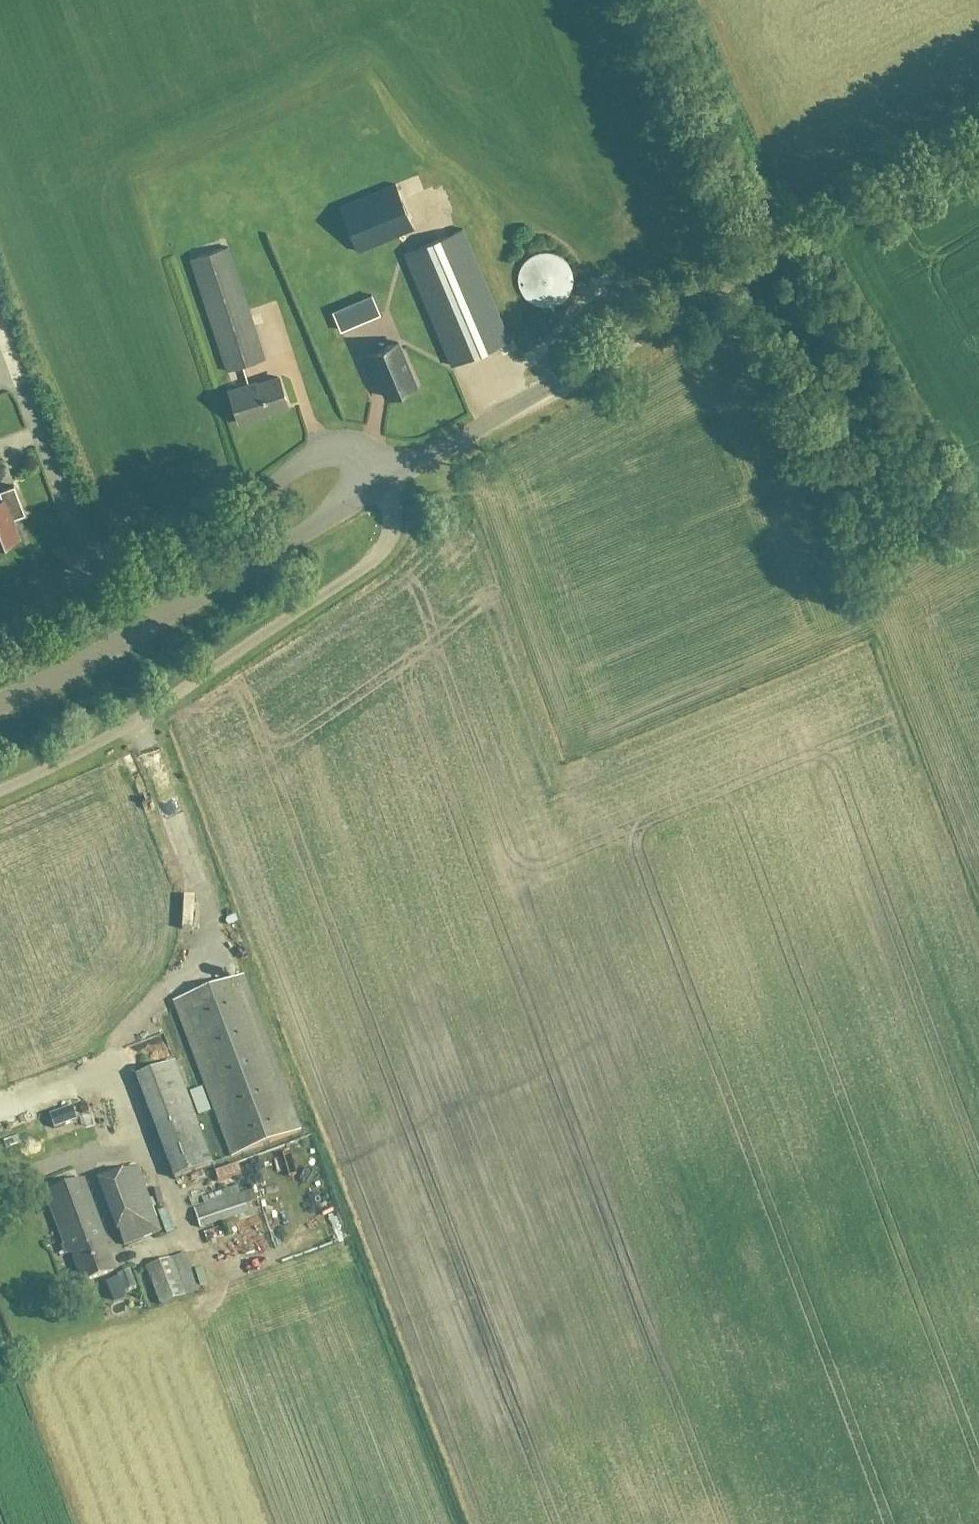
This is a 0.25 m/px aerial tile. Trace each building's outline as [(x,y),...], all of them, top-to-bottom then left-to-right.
[(340,207),(358,252),(414,230),(395,185),(340,207)] [(463,229),(403,254),(451,366),(510,340),(463,229)] [(264,359),(228,247),(190,259),(227,371),(264,359)] [(555,253),(552,252),(549,252),(547,252),(544,251),(541,252),(538,252),(535,253),(533,254),(530,255),(528,257),(526,259),(524,261),(522,263),(520,265),(519,268),(518,270),(517,273),(517,276),(516,279),(516,281),(517,284),(517,287),(518,290),(519,292),(520,295),(522,297),(524,299),(526,301),(528,303),(530,305),(533,306),(535,307),(538,308),(541,308),(543,309),(546,309),(549,309),(552,308),(554,307),(557,306),(560,305),(562,303),(564,302),(566,300),(568,297),(569,295),(571,293),(572,290),(573,287),(573,285),(574,282),(574,279),(573,276),(573,273),(572,271),(571,268),(570,266),(568,263),(566,261),(564,259),(562,257),(560,256),(557,254),(555,253)] [(371,296),(362,300),(370,319),(379,315),(371,296)] [(397,343),(368,356),(386,398),(415,386),(397,343)] [(229,392),(240,424),(260,417),(260,415),(287,406),(278,378),(251,387),(250,385),(229,392)] [(0,501),(0,545),(19,538),(12,520),(25,515),(14,487),(0,492),(0,495),(2,501),(0,501)] [(243,976),(173,1002),(232,1158),(302,1131),(243,976)] [(175,1062),(136,1077),(174,1179),(213,1164),(175,1062)] [(202,1088),(189,1092),(198,1115),(210,1111),(202,1088)] [(77,1121),(72,1108),(48,1117),(53,1130),(77,1121)] [(137,1168),(100,1181),(123,1245),(160,1231),(137,1168)] [(83,1180),(46,1194),(68,1254),(72,1253),(83,1283),(114,1271),(103,1241),(106,1239),(83,1180)] [(200,1229),(248,1212),(260,1208),(253,1190),(240,1194),(237,1186),(206,1196),(209,1205),(194,1210),(200,1229)] [(247,1250),(267,1242),(262,1228),(242,1236),(247,1250)] [(184,1254),(147,1268),(161,1305),(198,1292),(184,1254)]
